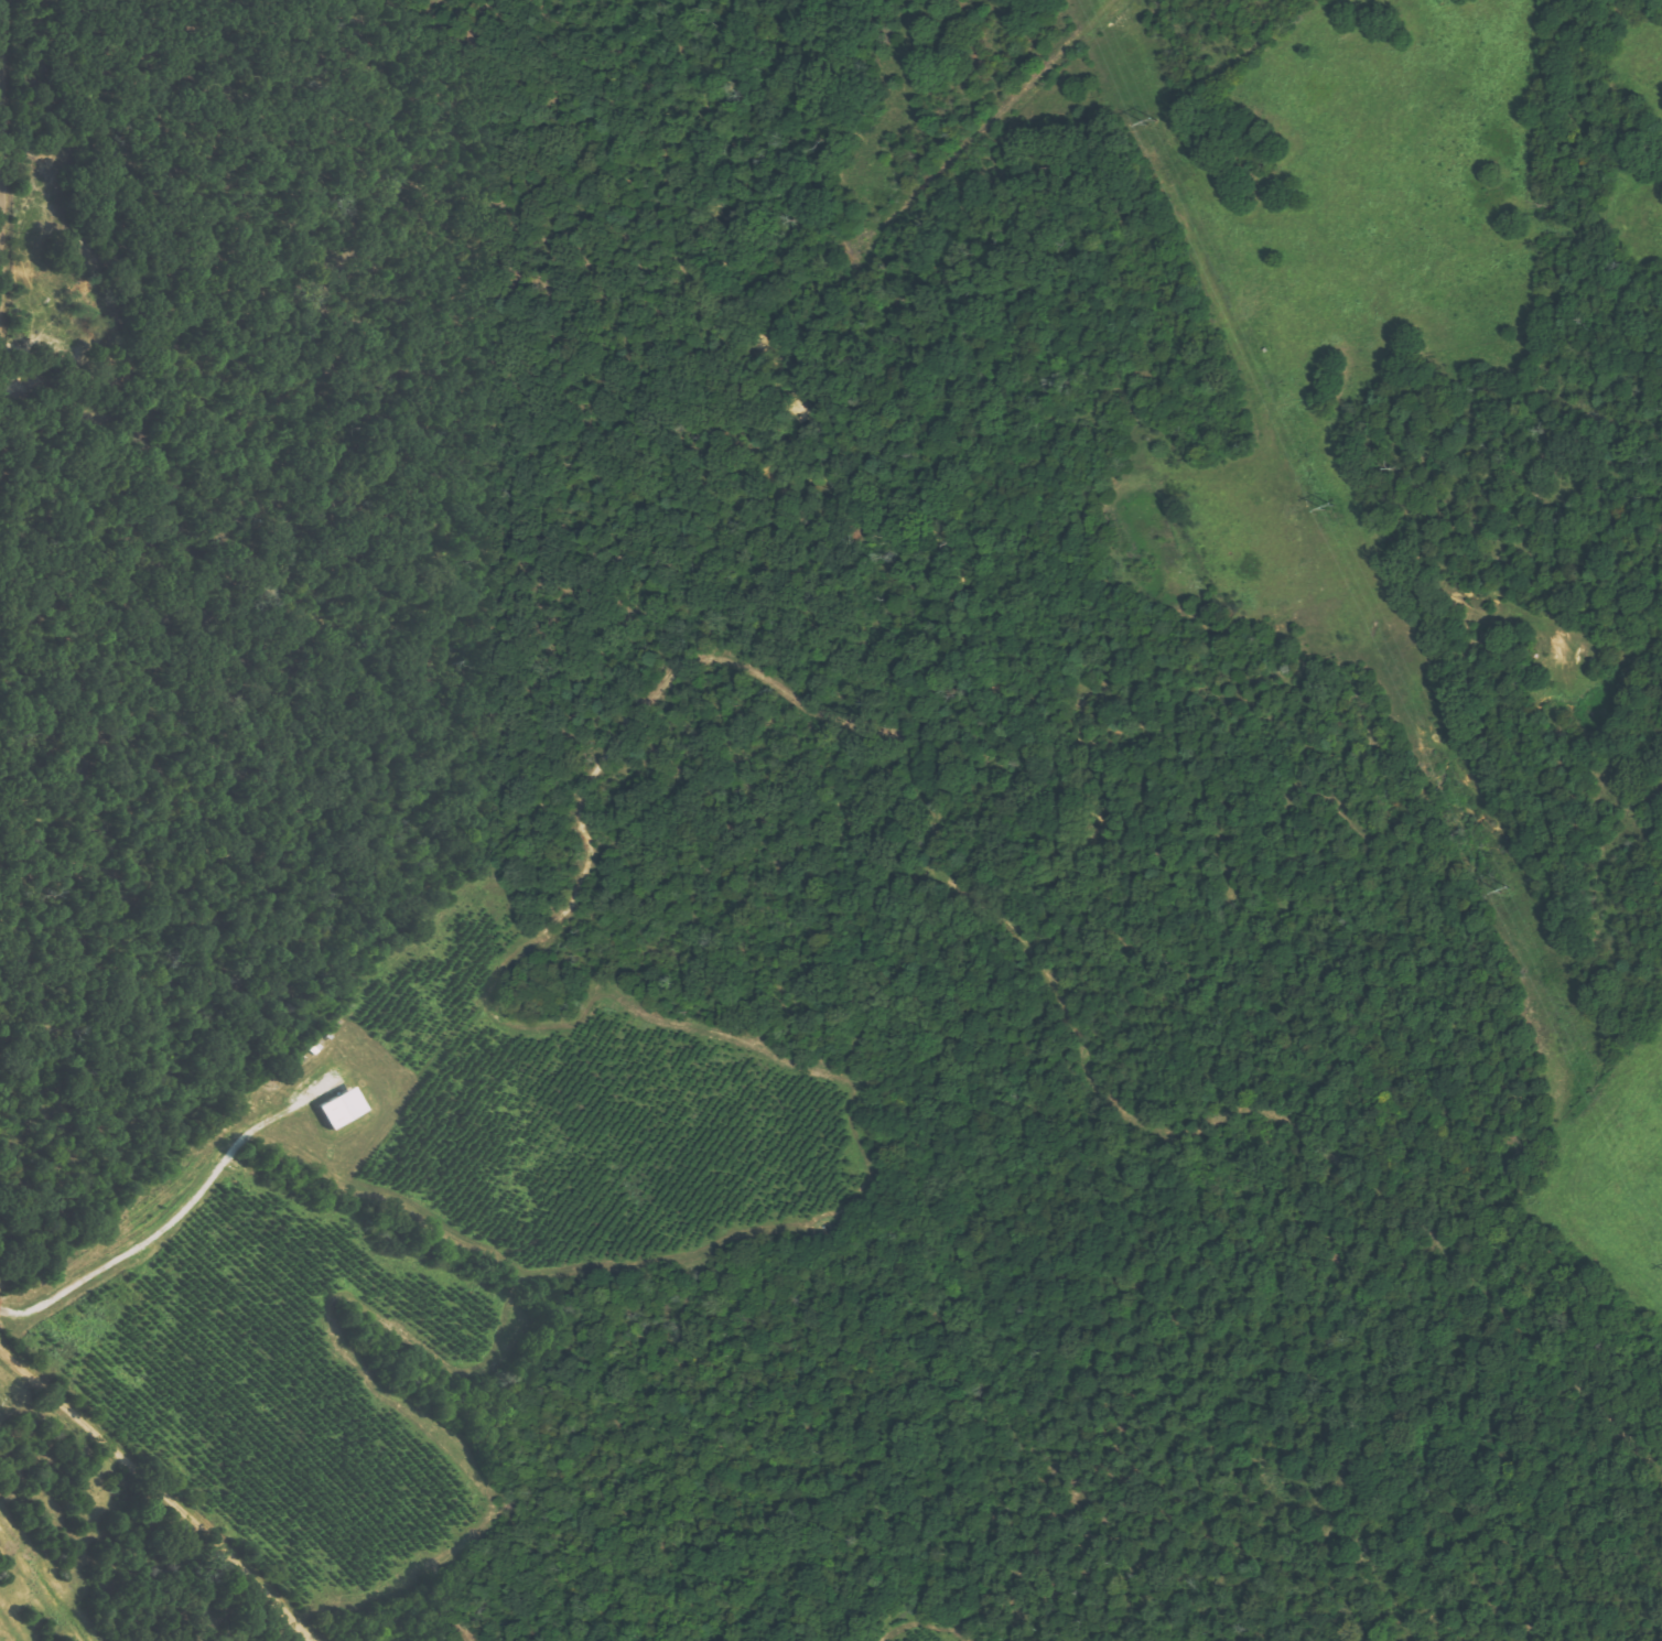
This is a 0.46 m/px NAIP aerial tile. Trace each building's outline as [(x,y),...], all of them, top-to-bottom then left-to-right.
[(331,1133),(372,1112),(359,1088),(318,1109),(331,1133)]
